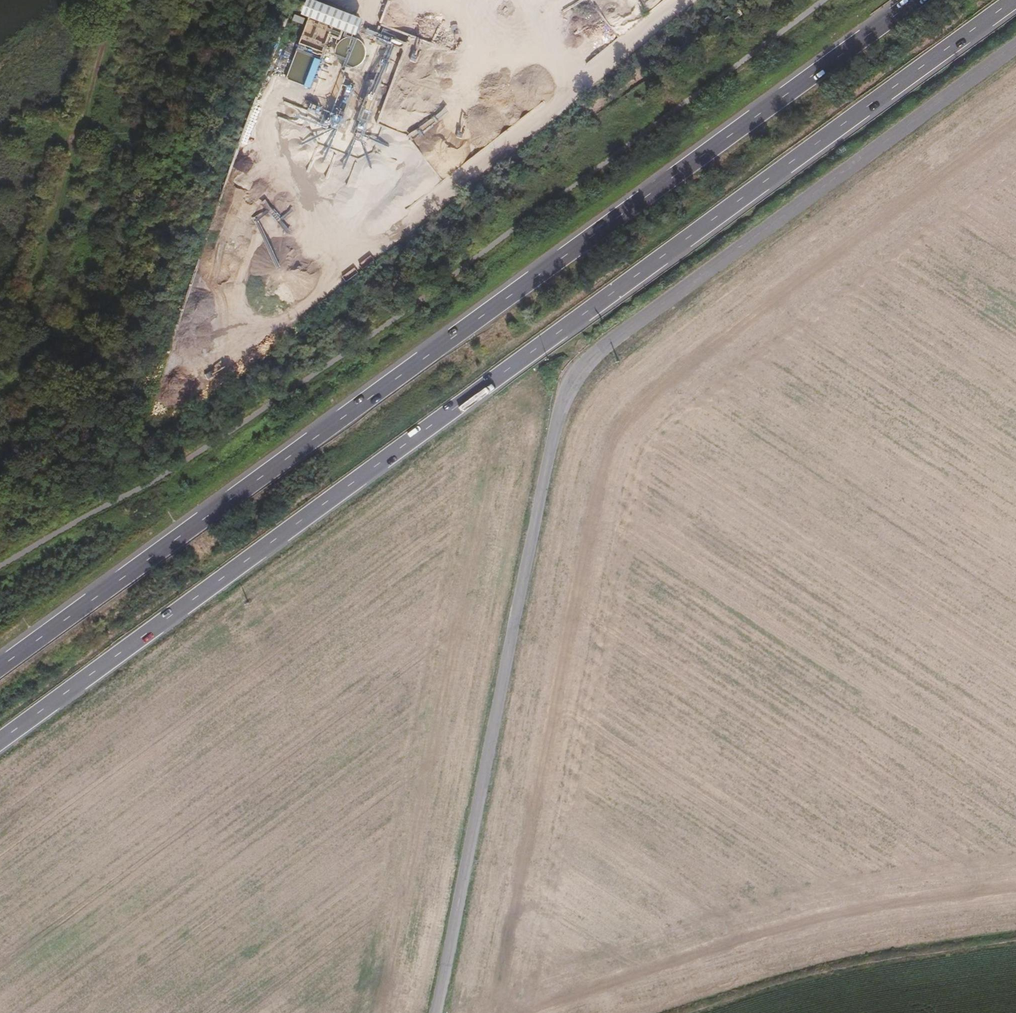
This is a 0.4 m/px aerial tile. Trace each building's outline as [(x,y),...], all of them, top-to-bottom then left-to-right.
[(324,0),(305,0),(305,6),(324,8),(324,0)]
